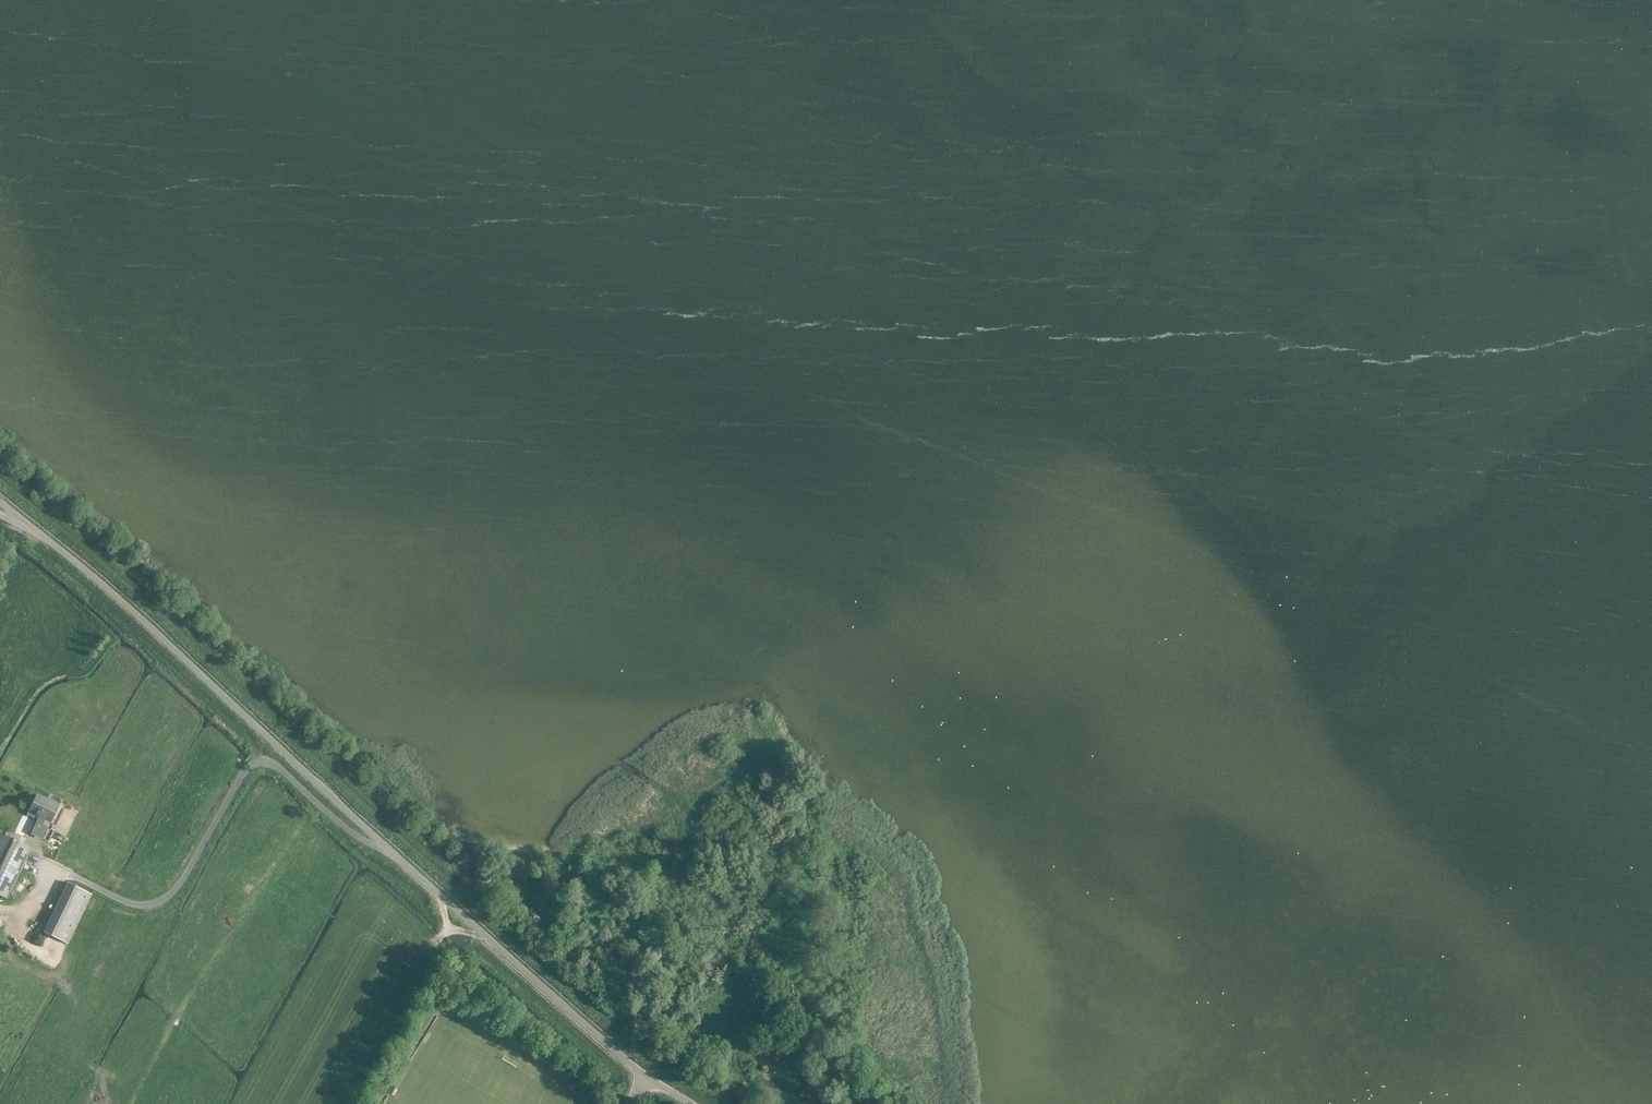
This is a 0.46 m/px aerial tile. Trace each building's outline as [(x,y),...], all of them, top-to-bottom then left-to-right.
[(50,802),(36,795),(27,815),(33,818),(35,815),(39,817),(34,827),(39,830),(44,819),(50,822),(58,804),(50,800),(50,802)] [(0,834),(0,896),(6,899),(30,849),(0,834)] [(249,896),(255,886),(247,881),(241,891),(249,896)] [(39,930),(64,943),(89,895),(64,882),(39,930)]
